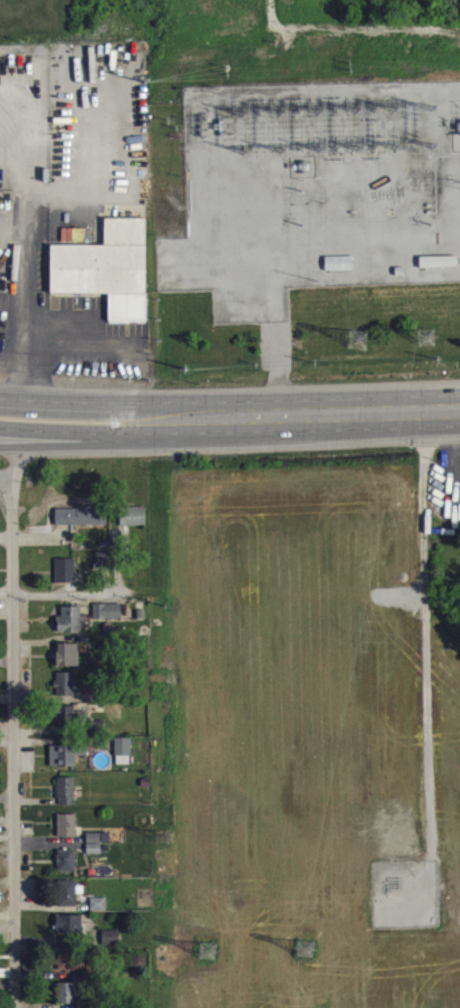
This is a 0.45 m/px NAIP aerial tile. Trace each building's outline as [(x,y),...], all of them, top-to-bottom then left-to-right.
[(96,96),(96,53),(77,53),(76,96),(96,96)] [(52,301),(110,301),(110,331),(147,331),(147,226),(106,226),(106,253),(52,253),(52,301)] [(56,515),(57,534),(107,533),(107,514),(56,515)] [(112,539),(113,551),(131,550),(130,534),(147,533),(146,514),(119,515),(120,538),(112,539)] [(110,560),(97,560),(97,576),(110,577),(110,560)] [(76,566),(56,566),(57,591),(76,591),(76,566)] [(93,612),(94,628),(124,627),(123,611),(93,612)] [(82,614),(63,615),(63,624),(59,624),(59,641),(82,640),(82,614)] [(79,652),(57,652),(57,674),(79,674),(79,652)] [(75,704),(75,680),(57,681),(58,704),(75,704)] [(56,735),(86,734),(86,720),(76,720),(76,714),(56,714),(56,735)] [(132,746),(116,746),(116,772),(132,772),(132,746)] [(51,754),(51,774),(77,774),(77,754),(51,754)] [(76,813),(76,785),(59,785),(59,813),(76,813)] [(76,845),(77,823),(59,822),(58,844),(76,845)] [(76,879),(77,858),(58,858),(58,879),(76,879)] [(77,915),(78,889),(60,888),(59,914),(77,915)] [(107,905),(91,906),(92,919),(107,919),(107,905)] [(84,923),(58,923),(57,941),(84,941),(84,923)] [(85,979),(85,960),(58,960),(58,978),(85,979)] [(77,990),(59,990),(59,1007),(77,1007),(77,990)]
